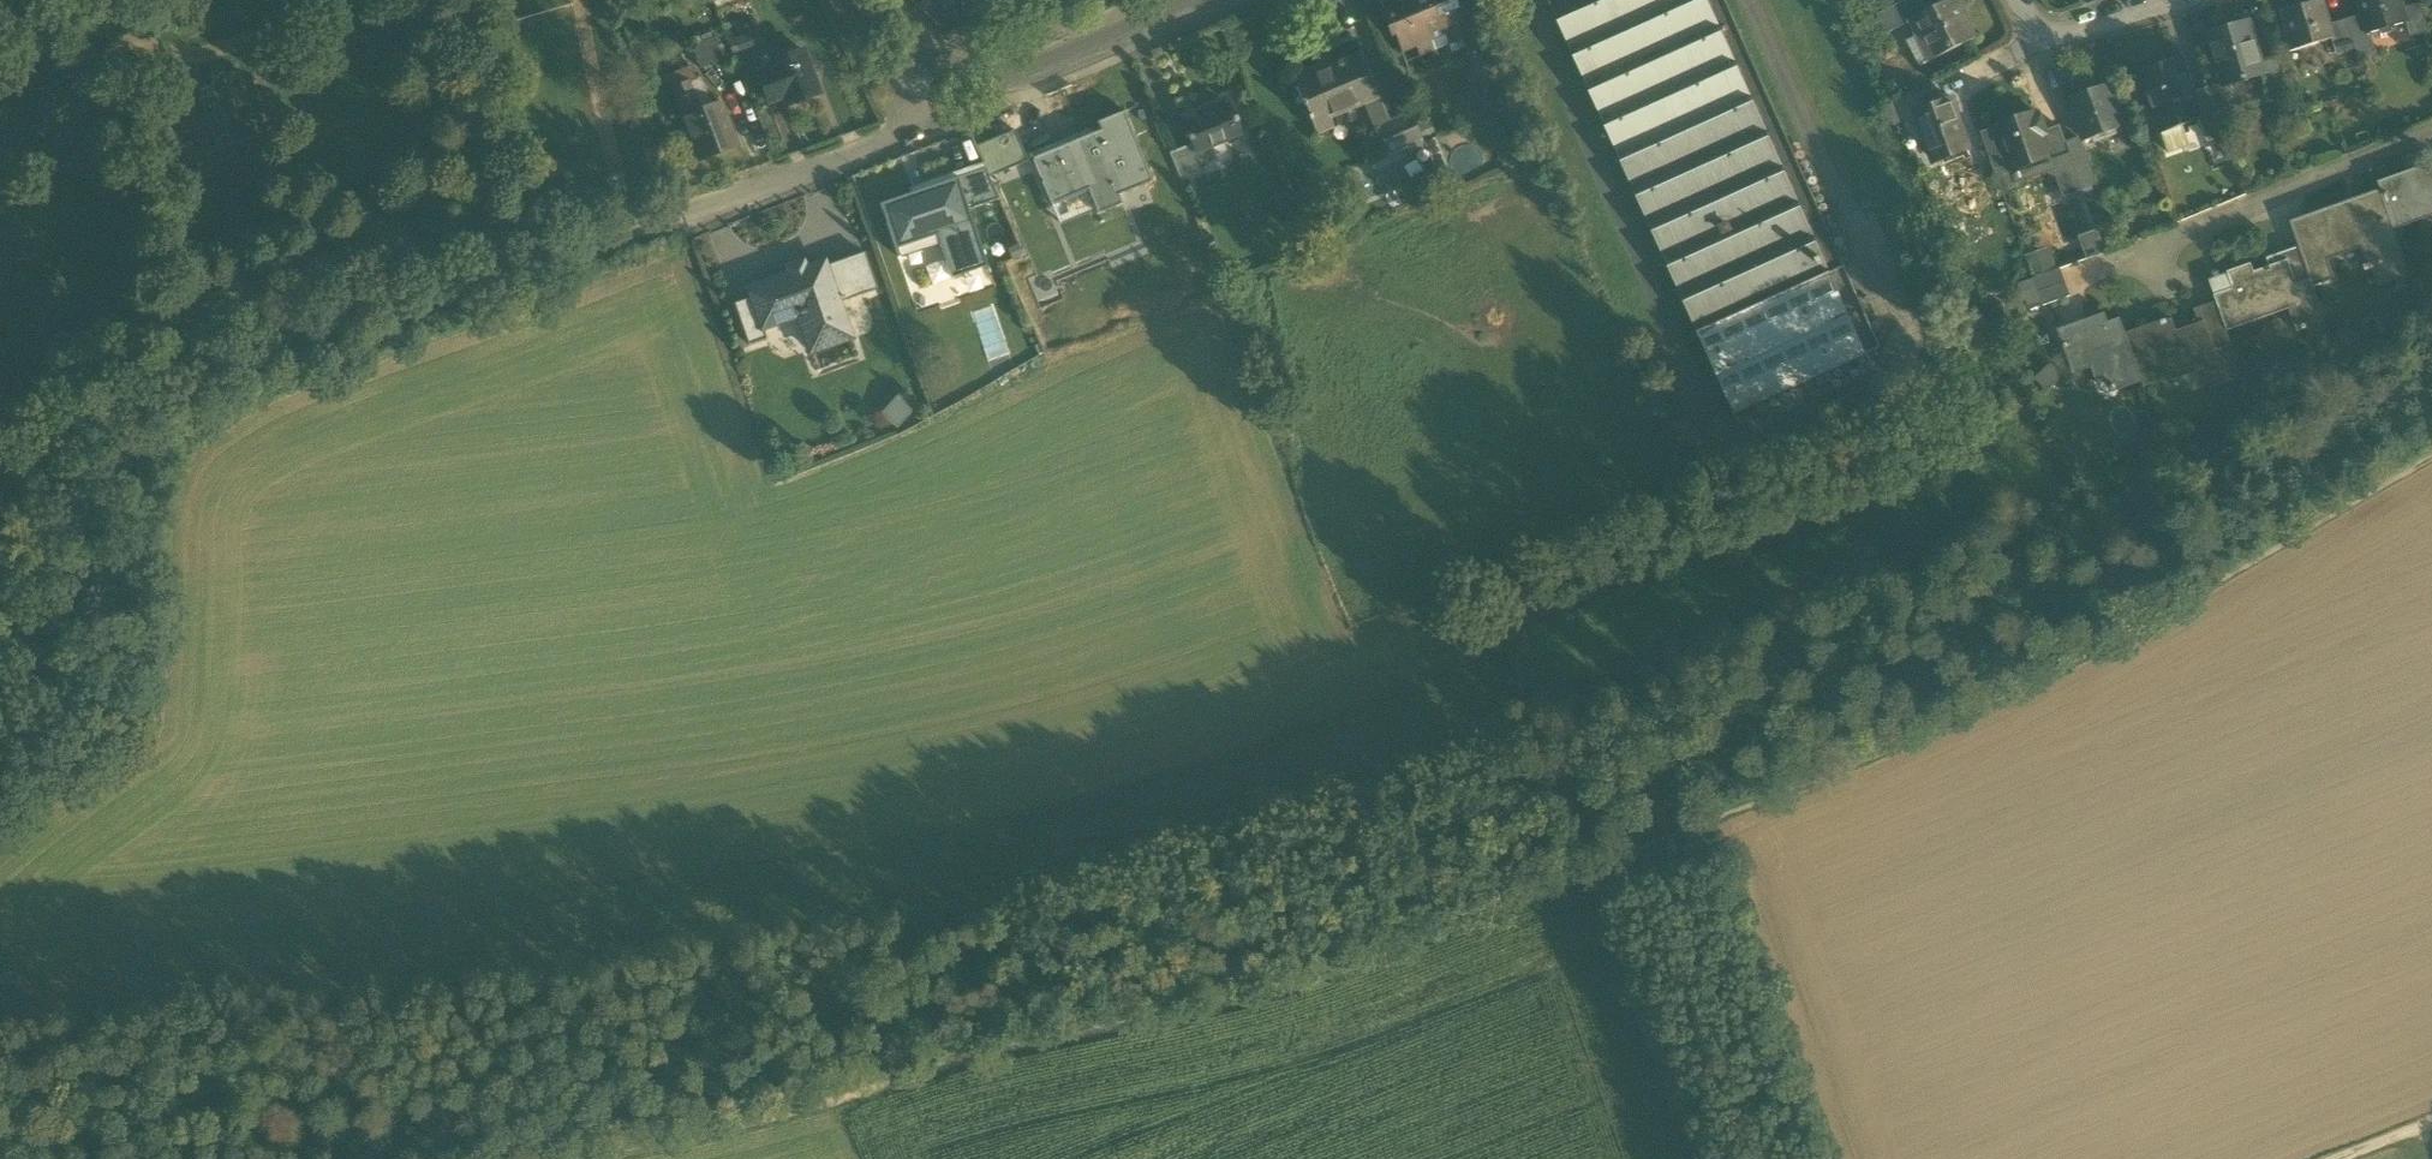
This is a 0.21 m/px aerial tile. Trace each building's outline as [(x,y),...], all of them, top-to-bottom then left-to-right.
[(1373,23),(1386,17),(1379,0),(1364,0),(1373,23)] [(1430,41),(1413,0),(1379,0),(1386,17),(1401,53),(1430,41)] [(1430,41),(1459,29),(1447,0),(1413,0),(1430,41)] [(1736,415),(1749,409),(1759,404),(1882,349),(1725,0),(1550,0),(1736,415)] [(1888,34),(1911,22),(1911,21),(1928,12),(1922,0),(1908,0),(1878,15),(1888,34)] [(1936,59),(1975,39),(1955,0),(1950,0),(1928,12),(1911,21),(1911,22),(1918,36),(1920,40),(1925,38),(1936,59)] [(2290,33),(2299,30),(2304,47),(2333,39),(2335,38),(2331,25),(2323,0),(2321,0),(2284,12),(2290,33)] [(2370,33),(2408,21),(2404,8),(2402,0),(2360,0),(2365,14),(2370,33)] [(2408,21),(2413,37),(2431,32),(2422,3),(2404,8),(2408,21)] [(2365,14),(2347,20),(2355,47),(2359,60),(2377,54),(2370,33),(2365,14)] [(2337,53),(2355,47),(2347,20),(2331,25),(2335,38),(2333,39),(2337,53)] [(2249,78),(2264,73),(2261,64),(2249,22),(2212,33),(2227,85),(2249,78)] [(2291,51),(2304,47),(2299,30),(2290,33),(2286,34),(2291,51)] [(1920,40),(1918,36),(1907,41),(1920,67),(1936,59),(1925,38),(1920,40)] [(691,47),(701,69),(724,60),(714,37),(691,47)] [(771,63),(774,69),(758,75),(769,103),(784,98),(787,106),(820,94),(803,51),(771,63)] [(1294,78),(1316,132),(1334,125),(1330,116),(1366,101),(1379,96),(1363,55),(1320,73),(1318,68),(1294,78)] [(2141,71),(2163,132),(2184,125),(2200,119),(2202,118),(2193,93),(2180,57),(2141,71)] [(2288,89),(2279,58),(2261,64),(2264,73),(2271,94),(2288,89)] [(672,89),(683,118),(701,111),(690,83),(696,81),(691,68),(674,74),(679,86),(672,89)] [(2070,98),(2086,141),(2090,140),(2123,128),(2107,85),(2070,98)] [(1469,115),(1484,117),(1487,89),(1472,87),(1469,115)] [(2200,119),(2208,142),(2226,136),(2209,87),(2193,93),(2202,118),(2200,119)] [(1887,107),(1895,124),(1919,112),(1921,112),(1912,95),(1887,107)] [(1366,101),(1377,128),(1390,122),(1379,96),(1366,101)] [(1926,132),(1936,161),(1969,149),(1959,121),(1961,120),(1954,100),(1927,110),(1934,129),(1926,132)] [(683,118),(699,161),(738,146),(721,103),(701,111),(683,118)] [(1140,105),(1124,111),(1135,138),(1151,132),(1140,105)] [(1192,142),(1196,153),(1242,134),(1230,105),(1184,124),(1192,142)] [(1927,110),(1921,112),(1919,112),(1926,132),(1934,129),(1927,110)] [(1118,195),(1153,181),(1135,138),(1124,111),(1098,122),(1101,130),(1033,158),(1052,204),(1088,189),(1096,210),(1098,214),(1122,204),(1118,195)] [(2046,150),(2041,135),(2035,119),(2033,112),(1999,124),(2001,131),(2018,180),(2019,179),(2058,165),(2052,148),(2046,150)] [(1377,128),(1388,155),(1423,140),(1411,113),(1390,122),(1377,128)] [(2042,117),(2035,119),(2041,135),(2047,133),(2042,117)] [(2191,146),(2184,125),(2163,132),(2170,153),(2191,146)] [(2082,187),(2076,170),(2066,143),(2061,128),(2047,133),(2041,135),(2046,150),(2052,148),(2058,165),(2062,176),(2068,192),(2082,187)] [(1015,130),(976,146),(985,168),(989,178),(1028,162),(1015,130)] [(1983,138),(2003,193),(2022,186),(2019,179),(2018,180),(2001,131),(1983,138)] [(1437,137),(1423,143),(1443,190),(1457,184),(1437,137)] [(2081,137),(2066,143),(2076,170),(2082,187),(2084,191),(2099,186),(2081,137)] [(1171,151),(1181,176),(1202,167),(1196,153),(1192,142),(1171,151)] [(2084,191),(2082,187),(2068,192),(2058,165),(2019,179),(2022,186),(2003,193),(2004,196),(2025,188),(2023,182),(2047,174),(2057,178),(2064,198),(2084,191)] [(2382,192),(2395,230),(2431,217),(2431,165),(2378,184),(2382,192)] [(985,168),(957,178),(968,210),(999,199),(989,178),(985,168)] [(880,204),(896,249),(937,236),(973,223),(968,210),(957,178),(880,204)] [(1052,204),(1060,224),(1096,210),(1088,189),(1052,204)] [(2411,274),(2395,230),(2382,192),(2306,219),(2310,230),(2312,229),(2323,257),(2325,256),(2326,259),(2366,245),(2373,264),(2365,267),(2366,272),(2374,269),(2380,285),(2411,274)] [(2291,225),(2302,254),(2313,285),(2333,278),(2326,259),(2325,256),(2323,257),(2312,229),(2310,230),(2306,219),(2291,225)] [(973,223),(937,236),(951,279),(988,266),(973,223)] [(2079,237),(2087,260),(2106,253),(2098,233),(2097,230),(2079,237)] [(1201,239),(1204,246),(1214,243),(1211,235),(1201,239)] [(2051,258),(2055,272),(2059,270),(2051,247),(2026,256),(2028,262),(2039,258),(2040,262),(2051,258)] [(825,267),(838,303),(877,289),(864,253),(825,267)] [(2298,290),(2313,285),(2302,254),(2287,259),(2298,290)] [(2306,330),(2308,336),(2328,329),(2313,285),(2298,290),(2287,259),(2286,255),(2274,259),(2276,265),(2254,272),(2251,264),(2227,272),(2228,273),(2234,290),(2215,297),(2217,302),(2227,331),(2273,315),(2270,305),(2291,298),(2299,323),(2295,324),(2298,332),(2306,330)] [(2028,262),(2034,278),(2055,272),(2051,258),(2040,262),(2039,258),(2028,262)] [(792,274),(749,289),(752,298),(763,327),(798,315),(811,351),(834,343),(835,345),(853,339),(846,321),(844,321),(838,303),(825,267),(823,263),(803,270),(805,273),(793,277),(792,274)] [(2034,279),(2044,306),(2071,297),(2061,270),(2034,279)] [(2209,280),(2215,297),(2234,290),(2228,273),(2209,280)] [(2044,306),(2034,279),(2017,285),(2022,299),(2025,298),(2030,311),(2044,306)] [(763,327),(752,298),(735,304),(749,345),(767,339),(763,327)] [(2199,324),(2210,354),(2232,346),(2227,331),(2217,302),(2195,310),(2199,324)] [(2003,303),(1985,310),(1998,336),(2013,331),(2003,303)] [(2113,391),(2143,381),(2126,334),(2121,320),(2108,325),(2105,316),(2059,332),(2074,373),(2093,366),(2097,377),(2109,372),(2114,386),(2112,387),(2113,391)] [(2166,320),(2126,334),(2143,381),(2143,382),(2193,364),(2196,372),(2207,368),(2213,386),(2243,375),(2232,346),(2210,354),(2199,324),(2192,326),(2194,332),(2179,338),(2172,319),(2167,321),(2166,320)] [(2064,376),(2050,363),(2034,379),(2047,393),(2064,376)] [(880,414),(897,429),(919,406),(902,390),(880,414)]
